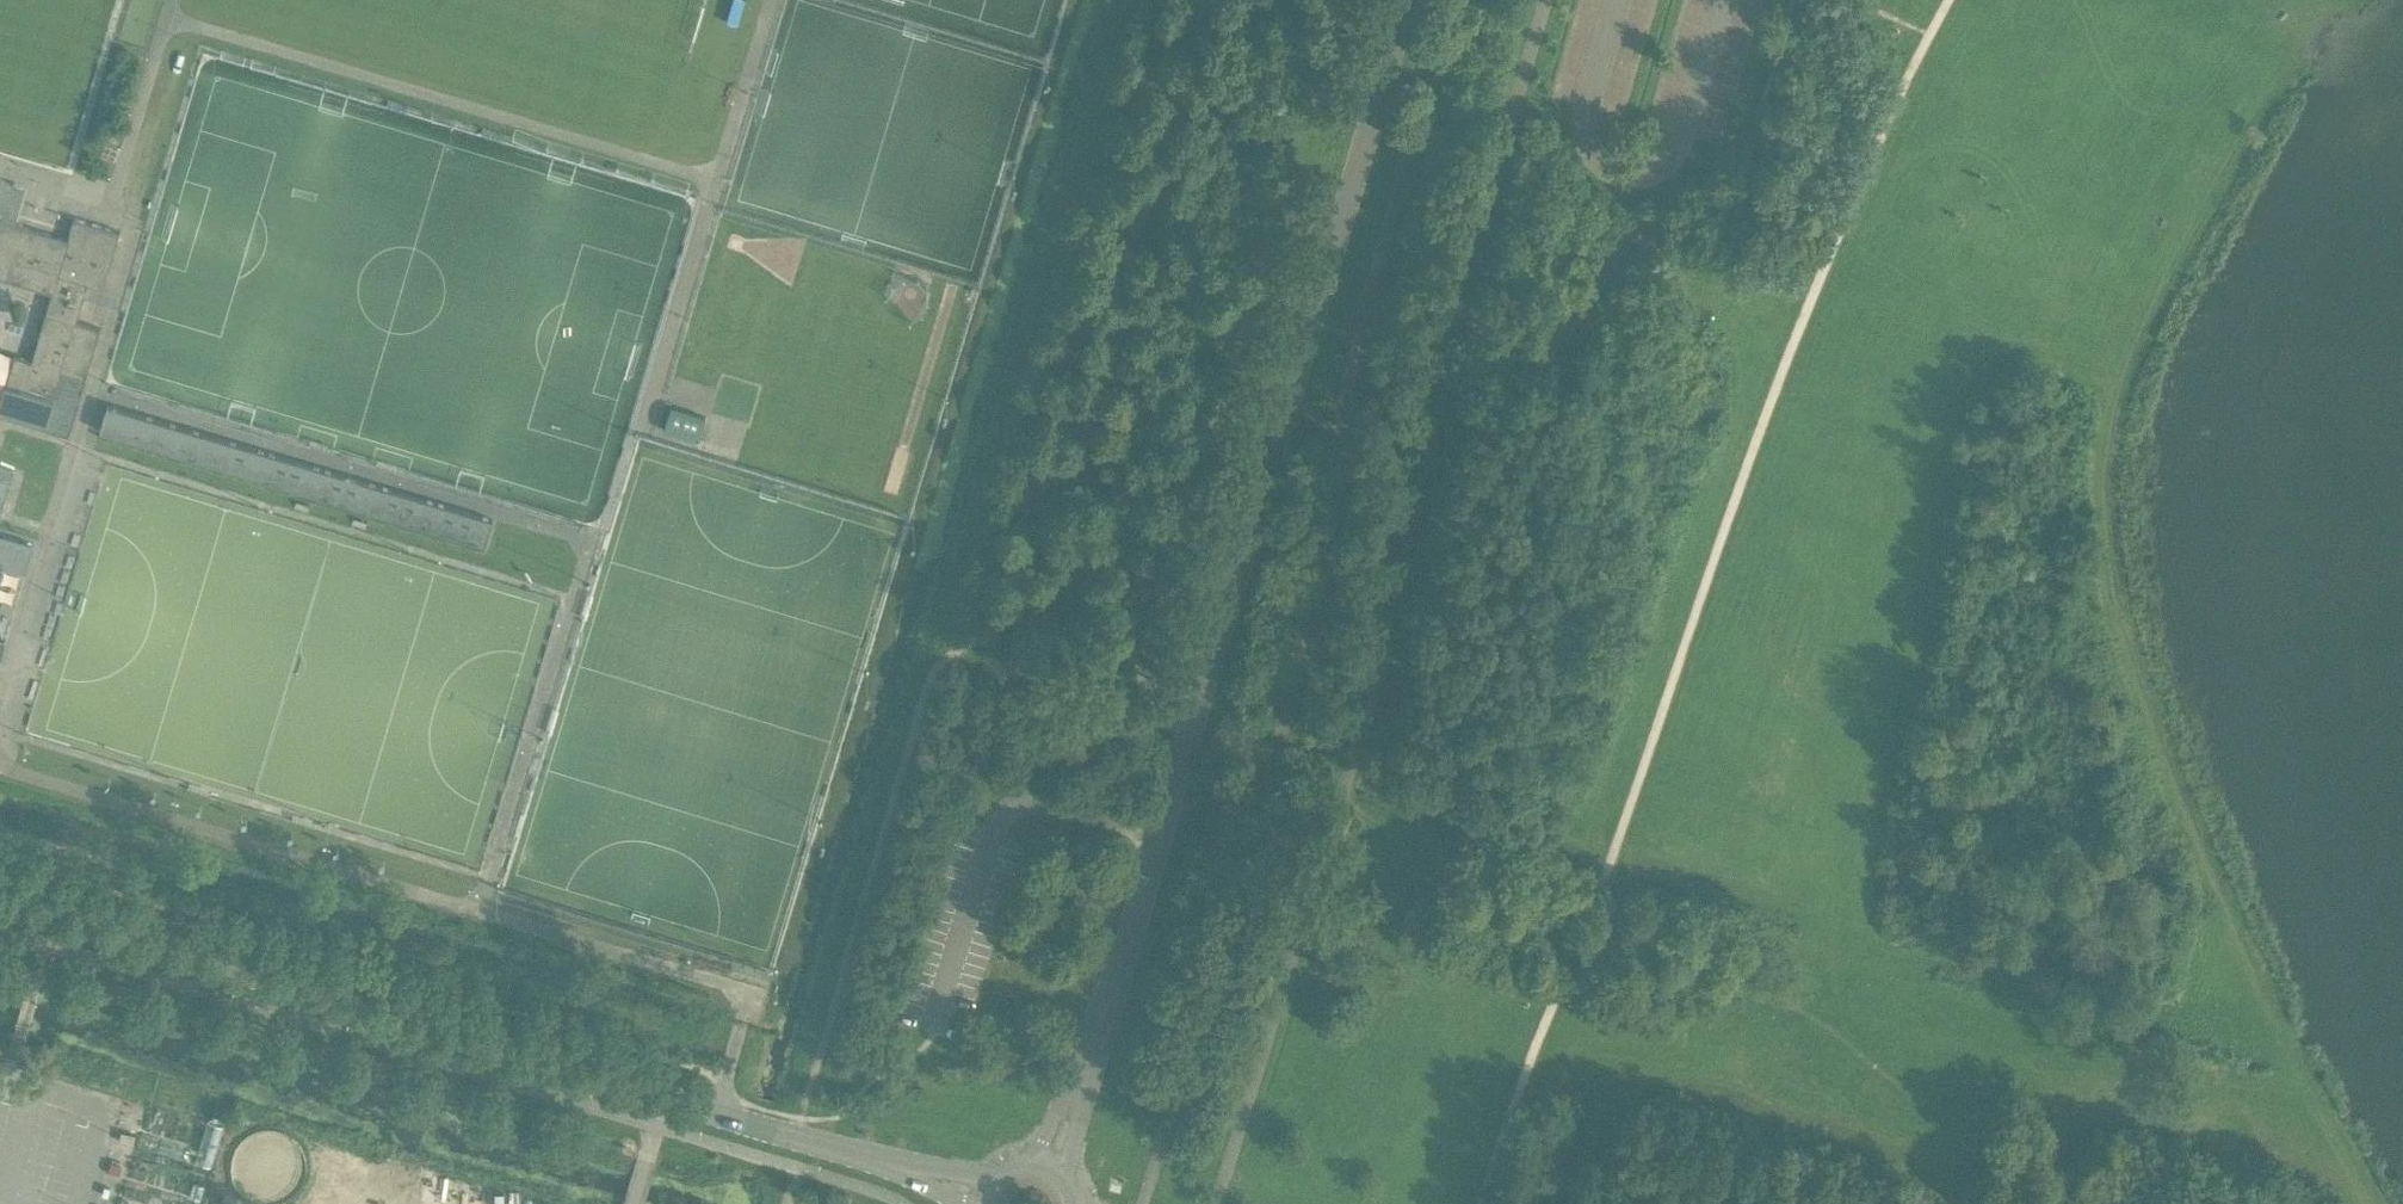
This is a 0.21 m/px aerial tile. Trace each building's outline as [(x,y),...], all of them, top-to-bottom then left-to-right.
[(13,221),(21,189),(9,186),(3,180),(0,179),(0,278),(49,292),(29,358),(12,353),(9,363),(25,368),(28,358),(62,368),(44,427),(68,434),(100,327),(76,319),(86,286),(102,290),(119,232),(72,218),(67,237),(13,221)] [(9,363),(0,395),(0,414),(44,427),(62,368),(28,358),(25,368),(9,363)] [(107,405),(100,430),(469,540),(485,545),(493,519),(469,512),(107,405)] [(671,406),(663,431),(664,431),(698,441),(706,416),(671,406)] [(14,470),(0,466),(0,510),(1,511),(5,497),(14,470)] [(23,571),(31,543),(0,533),(0,564),(23,571)]
